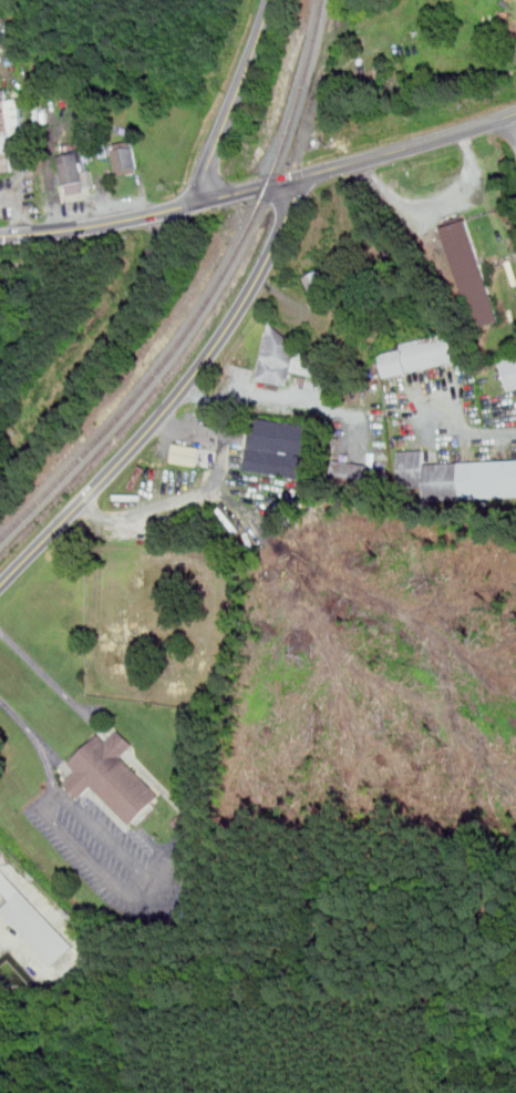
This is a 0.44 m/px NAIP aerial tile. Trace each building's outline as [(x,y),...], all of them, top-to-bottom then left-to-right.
[(14,171),(12,134),(27,134),(25,98),(10,99),(10,89),(0,89),(0,172),(14,171)] [(112,144),(118,175),(141,171),(134,139),(112,144)] [(66,195),(91,191),(83,149),(59,154),(66,195)] [(471,214),(444,222),(472,328),(498,321),(471,214)] [(306,276),(316,297),(332,288),(322,268),(306,276)] [(256,379),(288,386),(291,370),(316,376),(317,367),(268,321),(256,379)] [(458,361),(453,335),(380,350),(385,377),(458,361)] [(500,357),(509,391),(515,390),(515,353),(500,357)] [(246,471),(303,478),(306,454),(317,456),(321,425),(252,417),(246,471)] [(202,446),(175,442),(173,463),(199,466),(202,446)] [(424,483),(424,499),(515,497),(515,459),(425,461),(424,449),(399,449),(400,484),(424,483)] [(332,481),(382,487),(384,464),(334,460),(332,481)] [(68,764),(95,735),(105,744),(110,738),(117,731),(132,745),(124,753),(120,757),(159,795),(131,825),(91,787),(79,799),(63,785),(75,773),(68,764)] [(173,823),(180,815),(185,820),(177,827),(173,823)] [(74,948),(3,869),(0,872),(0,890),(10,901),(1,909),(53,967),(74,948)]
